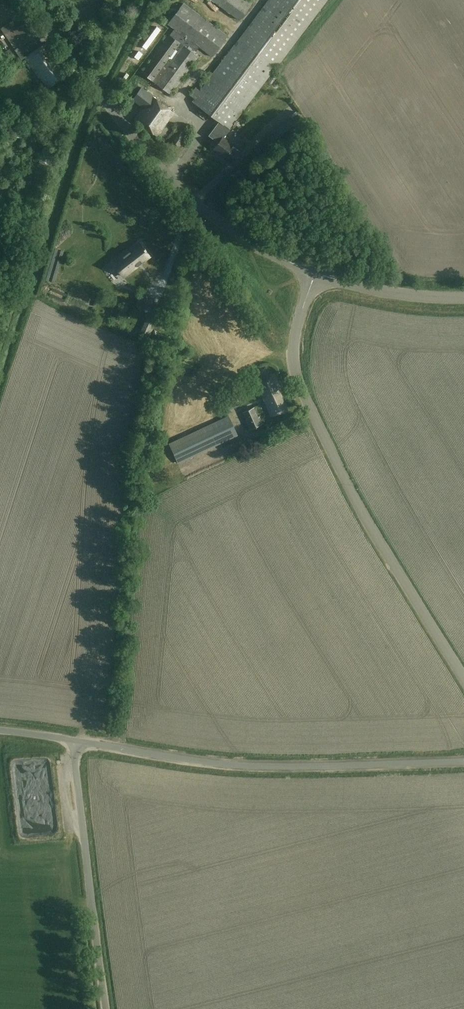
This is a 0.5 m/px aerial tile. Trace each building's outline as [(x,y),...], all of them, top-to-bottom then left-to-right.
[(192,101),(219,122),(229,129),(327,0),(269,0),(192,101)] [(252,0),(213,0),(240,20),(254,1),(252,0)] [(227,37),(183,4),(168,23),(175,29),(142,73),(170,94),(198,56),(194,53),(199,47),(213,56),(227,37)] [(1,29),(15,49),(14,49),(21,59),(27,56),(25,58),(40,78),(41,77),(48,88),(65,76),(57,65),(57,59),(46,43),(40,47),(33,38),(39,34),(39,33),(24,13),(1,29)] [(174,113),(141,88),(132,100),(143,108),(135,120),(157,136),(174,113)] [(160,91),(157,95),(166,100),(168,96),(160,91)] [(283,116),(286,121),(295,115),(292,111),(283,116)] [(305,125),(297,114),(292,118),(293,120),(274,134),(280,143),(305,125)] [(229,129),(219,122),(209,136),(219,143),(214,150),(231,163),(240,150),(227,140),(223,137),(229,129)] [(185,139),(179,135),(173,143),(178,147),(185,139)] [(133,273),(143,282),(158,265),(148,257),(138,270),(130,262),(120,274),(127,280),(133,273)] [(155,301),(141,294),(136,305),(150,312),(155,301)] [(280,387),(274,373),(256,381),(265,400),(264,400),(271,417),(287,410),(277,388),(280,387)] [(241,392),(221,402),(225,412),(245,403),(241,392)] [(258,418),(254,408),(243,413),(248,423),(246,424),(249,430),(263,424),(260,417),(258,418)] [(237,436),(229,416),(169,444),(178,463),(237,436)] [(43,785),(39,766),(14,772),(20,798),(29,796),(27,788),(43,785)]
